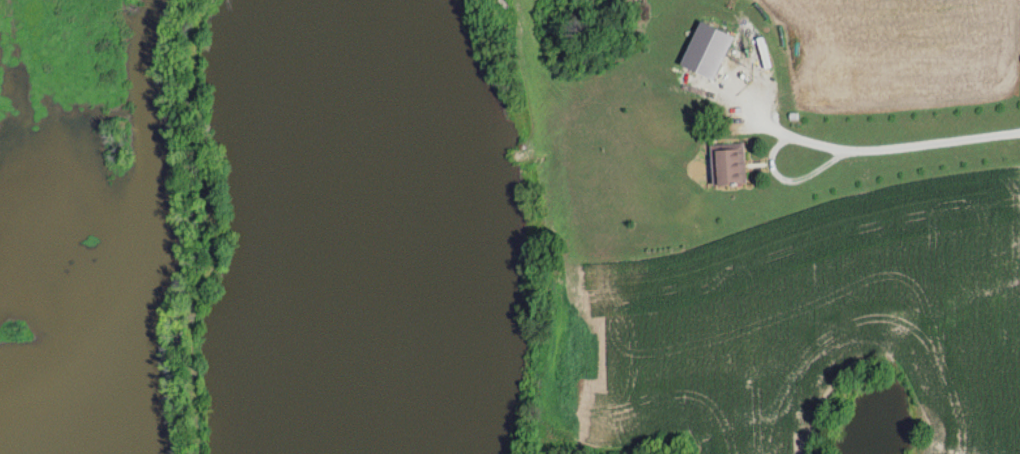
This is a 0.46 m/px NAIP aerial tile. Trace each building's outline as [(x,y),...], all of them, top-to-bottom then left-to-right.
[(714,81),(733,37),(700,22),(680,66),(714,81)] [(712,186),(745,184),(744,143),(710,144),(712,186)]
